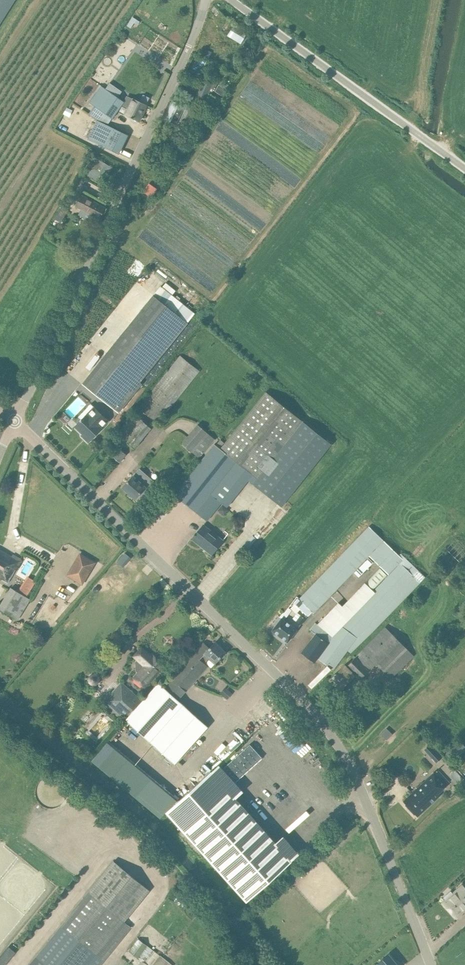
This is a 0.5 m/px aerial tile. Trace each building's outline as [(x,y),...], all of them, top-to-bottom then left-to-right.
[(15,0),(0,0),(0,24),(15,0)] [(233,25),(227,36),(242,44),(249,33),(233,25)] [(205,49),(200,58),(208,61),(212,52),(205,49)] [(118,153),(127,135),(107,125),(124,102),(101,85),(89,102),(94,106),(88,114),(96,120),(88,138),(118,153)] [(139,121),(146,105),(126,95),(124,100),(125,101),(122,106),(127,108),(125,114),(131,117),(130,119),(131,120),(134,122),(136,121),(137,120),(139,121)] [(180,129),(190,108),(172,100),(163,121),(180,129)] [(86,176),(102,185),(112,167),(96,158),(86,176)] [(149,183),(143,192),(152,197),(157,189),(149,183)] [(99,219),(105,207),(81,195),(75,206),(86,212),(83,217),(94,223),(97,218),(99,219)] [(63,206),(59,211),(66,216),(69,211),(63,206)] [(161,286),(137,315),(130,324),(129,324),(104,355),(105,355),(82,383),(119,413),(142,383),(140,382),(164,352),(195,313),(172,295),(176,291),(166,282),(162,287),(161,286)] [(180,354),(138,407),(158,423),(200,370),(180,354)] [(248,480),(252,483),(281,506),(331,444),(265,391),(220,447),(214,443),(173,494),(207,520),(221,503),(227,507),(248,480)] [(89,411),(75,426),(89,440),(108,420),(90,404),(86,408),(89,411)] [(71,419),(64,411),(58,418),(65,425),(71,419)] [(135,414),(118,435),(134,448),(151,428),(135,414)] [(199,458),(215,440),(198,424),(182,443),(199,458)] [(119,462),(127,453),(120,448),(113,457),(119,462)] [(122,487),(135,498),(139,494),(143,497),(149,490),(148,490),(154,482),(139,469),(132,476),(122,487)] [(211,554),(222,540),(203,524),(192,538),(203,546),(202,547),(211,554)] [(399,555),(384,540),(368,525),(294,603),(308,616),(312,612),(314,613),(369,556),(388,574),(388,575),(379,567),(365,582),(342,605),(338,602),(317,623),(315,622),(310,629),(315,633),(301,653),(314,662),(317,657),(333,670),(347,651),(350,653),(425,577),(401,553),(399,555)] [(0,549),(0,579),(8,583),(15,569),(17,570),(22,561),(15,557),(15,558),(0,549)] [(79,552),(66,575),(82,585),(96,562),(79,552)] [(0,604),(0,609),(18,620),(30,599),(26,597),(36,581),(27,576),(18,591),(10,587),(0,604)] [(300,615),(296,621),(301,625),(306,619),(300,615)] [(281,617),(272,630),(287,642),(297,629),(281,617)] [(385,626),(362,649),(346,665),(345,663),(330,678),(341,689),(355,675),(359,680),(367,671),(368,672),(376,664),(391,678),(414,655),(385,626)] [(179,700),(185,693),(208,666),(204,663),(209,658),(214,663),(225,652),(215,641),(209,647),(203,641),(192,653),(163,686),(158,682),(142,700),(125,718),(125,719),(175,764),(208,727),(179,700)] [(133,656),(137,659),(135,661),(136,670),(137,672),(133,677),(145,687),(164,665),(153,655),(152,655),(141,646),(133,656)] [(124,684),(107,702),(125,718),(142,700),(124,684)] [(225,687),(220,693),(227,699),(232,693),(225,687)] [(165,811),(179,799),(108,740),(91,760),(160,818),(165,811)] [(444,754),(451,762),(464,749),(464,747),(460,741),(444,754)] [(435,748),(431,743),(424,749),(428,754),(435,748)] [(235,782),(262,758),(250,744),(222,769),(233,781),(235,782)] [(234,796),(212,772),(211,770),(179,799),(165,811),(246,901),(252,896),(292,860),(258,823),(254,818),(252,816),(234,796)] [(438,793),(444,787),(449,782),(438,770),(437,772),(436,771),(434,773),(433,773),(403,801),(417,816),(439,795),(438,793)] [(311,854),(320,845),(315,840),(306,849),(311,854)] [(132,927),(125,922),(150,891),(113,861),(95,884),(88,892),(28,964),(101,964),(132,927)] [(462,885),(453,893),(451,890),(444,897),(446,900),(444,902),(455,914),(464,905),(464,888),(462,885)] [(142,962),(139,964),(174,964),(138,938),(128,951),(142,962)] [(377,964),(376,964),(398,964),(388,954),(377,963),(377,964)]
